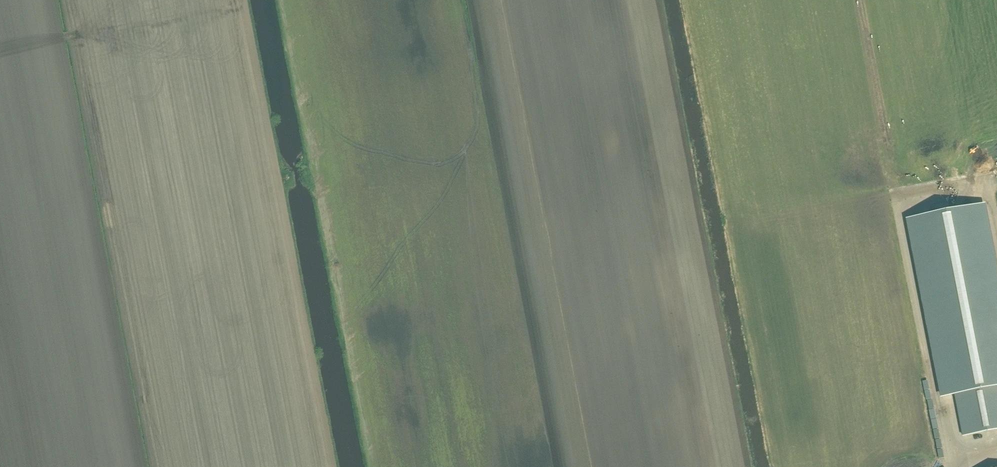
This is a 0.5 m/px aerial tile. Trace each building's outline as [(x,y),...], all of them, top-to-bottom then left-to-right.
[(956,205),(957,210),(908,219),(942,397),(955,395),(963,436),(996,429),(996,274),(984,205),(963,209),(962,204),(956,205)]
